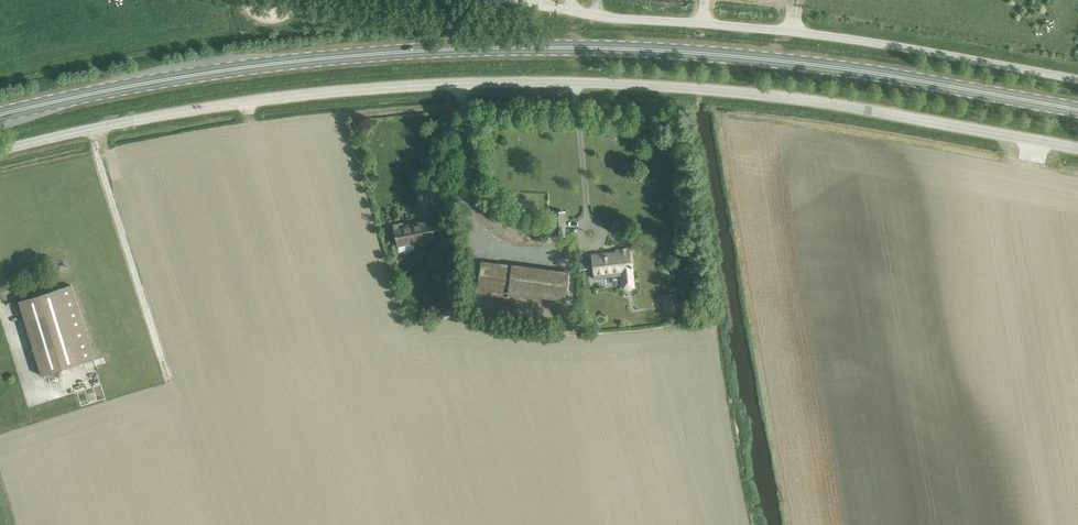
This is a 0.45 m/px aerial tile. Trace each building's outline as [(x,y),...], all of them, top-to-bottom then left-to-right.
[(551,236),(565,236),(565,212),(551,212),(551,236)] [(403,223),(393,225),(397,246),(413,243),(414,245),(436,241),(431,220),(403,226),(403,223)] [(591,255),(594,279),(621,276),(622,282),(633,280),(629,248),(619,249),(619,252),(601,255),(601,254),(591,255)] [(564,301),(567,272),(512,265),(481,261),(477,289),(564,301)] [(71,285),(18,301),(41,376),(94,360),(71,285)] [(675,312),(672,292),(662,294),(664,310),(667,310),(667,313),(675,312)]
